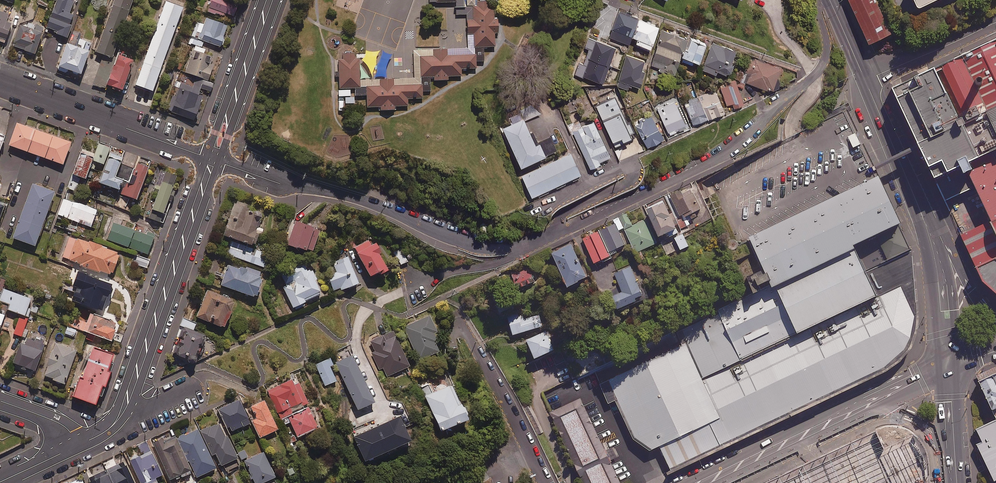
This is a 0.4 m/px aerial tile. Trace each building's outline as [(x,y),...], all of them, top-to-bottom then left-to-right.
[(65,0),(59,0),(48,29),(58,33),(57,36),(68,40),(76,18),(70,16),(75,3),(65,0)] [(97,55),(113,61),(135,0),(117,0),(97,55)] [(215,14),(215,12),(223,15),(224,12),(233,15),(237,4),(227,0),(211,0),(207,11),(215,14)] [(869,43),(891,32),(876,0),(849,0),(869,43)] [(182,7),(165,1),(135,84),(152,90),(182,7)] [(492,1),(472,2),(473,20),(465,20),(466,34),(472,34),(473,48),(494,47),(493,33),(498,33),(497,19),(492,19),(492,1)] [(5,45),(12,26),(7,24),(12,8),(0,4),(0,43),(5,45)] [(611,29),(618,10),(602,4),(593,28),(609,34),(611,29)] [(631,36),(638,18),(618,10),(611,29),(631,36)] [(191,36),(204,40),(220,46),(227,25),(206,17),(204,25),(196,22),(191,36)] [(638,18),(631,36),(637,39),(636,43),(650,48),(658,26),(638,18)] [(28,26),(26,30),(21,28),(14,48),(36,56),(43,36),(35,33),(37,29),(28,26)] [(679,57),(683,46),(686,37),(662,30),(650,67),(674,74),(679,57)] [(893,86),(921,144),(924,148),(939,180),(957,172),(995,152),(995,35),(893,86)] [(204,40),(191,36),(189,43),(202,47),(204,40)] [(90,55),(88,54),(93,43),(81,38),(77,50),(67,46),(57,72),(66,76),(67,73),(82,78),(90,55)] [(586,65),(578,62),(574,75),(583,78),(583,76),(603,83),(615,47),(590,38),(586,49),(591,50),(586,65)] [(683,46),(679,57),(683,58),(682,62),(694,66),(695,61),(699,62),(705,44),(689,38),(686,47),(683,46)] [(735,50),(712,42),(703,70),(716,74),(717,71),(727,74),(735,50)] [(432,56),(418,56),(419,78),(432,77),(432,80),(446,80),(446,76),(460,76),(460,69),(475,68),(474,55),(446,55),(446,49),(432,49),(432,56)] [(210,56),(193,50),(185,71),(207,80),(213,66),(207,64),(210,56)] [(341,60),(337,60),(338,89),(359,88),(358,59),(353,59),(353,53),(341,53),(341,60)] [(644,61),(627,55),(617,85),(629,89),(631,84),(639,87),(644,71),(641,70),(644,61)] [(757,59),(750,57),(744,72),(750,75),(747,82),(769,91),(778,87),(780,81),(778,77),(779,74),(781,73),(783,68),(781,67),(781,66),(777,65),(775,66),(765,62),(763,60),(759,58),(757,59)] [(134,65),(119,60),(108,90),(123,95),(134,65)] [(378,85),(365,86),(366,107),(379,107),(379,110),(393,110),(393,106),(407,106),(407,99),(421,98),(421,84),(392,85),(392,79),(378,79),(378,85)] [(743,104),(735,79),(726,82),(727,86),(721,88),(726,105),(733,103),(735,107),(743,104)] [(213,83),(203,80),(201,88),(210,91),(213,83)] [(199,89),(181,82),(175,97),(172,96),(167,109),(193,119),(201,96),(197,95),(199,89)] [(750,88),(741,91),(745,101),(754,98),(750,88)] [(699,97),(707,119),(724,112),(715,90),(699,97)] [(707,119),(699,97),(684,102),(693,124),(707,119)] [(614,146),(624,142),(623,140),(633,136),(631,132),(634,131),(630,122),(627,123),(615,98),(596,106),(614,146)] [(686,127),(675,102),(657,110),(668,135),(686,127)] [(525,120),(540,113),(535,104),(508,118),(511,124),(503,127),(521,166),(557,149),(551,136),(536,143),(525,120)] [(653,116),(652,117),(651,115),(635,124),(647,148),(663,139),(655,122),(656,121),(653,116)] [(27,151),(34,129),(16,122),(8,145),(27,151)] [(609,157),(593,122),(581,127),(579,123),(570,127),(590,168),(600,164),(599,162),(609,157)] [(45,158),(52,135),(34,129),(27,151),(45,158)] [(52,135),(45,158),(62,164),(70,142),(52,135)] [(109,146),(98,142),(92,160),(104,163),(109,146)] [(93,153),(82,149),(72,173),(84,178),(93,153)] [(121,156),(109,152),(99,182),(118,189),(122,179),(114,176),(121,156)] [(581,173),(571,152),(523,175),(533,196),(581,173)] [(957,172),(984,228),(986,227),(995,222),(995,152),(957,172)] [(147,166),(137,162),(123,195),(134,199),(147,166)] [(176,175),(165,171),(149,217),(163,222),(166,213),(163,212),(176,175)] [(914,249),(878,173),(873,175),(748,236),(771,285),(718,309),(720,316),(684,333),(687,342),(600,384),(608,403),(615,400),(633,438),(650,450),(659,445),(671,472),(885,371),(900,360),(912,347),(918,330),(920,313),(914,249)] [(79,178),(71,176),(67,187),(76,189),(79,178)] [(53,192),(32,184),(12,237),(34,245),(53,192)] [(102,187),(91,184),(88,197),(100,200),(102,187)] [(681,190),(672,194),(681,216),(683,215),(685,217),(703,209),(694,189),(683,193),(681,190)] [(96,209),(63,198),(57,215),(95,228),(97,220),(93,219),(96,209)] [(249,205),(234,200),(223,234),(253,245),(257,233),(261,235),(263,228),(258,226),(262,215),(247,210),(249,205)] [(666,201),(649,209),(661,235),(678,228),(666,201)] [(628,214),(620,218),(636,252),(657,242),(646,219),(633,225),(628,214)] [(319,230),(295,221),(287,243),(311,252),(319,230)] [(153,237),(112,222),(106,239),(147,253),(153,237)] [(986,227),(995,248),(995,222),(986,227)] [(615,223),(602,230),(611,251),(625,244),(615,223)] [(599,230),(582,237),(593,263),(611,255),(599,230)] [(100,270),(109,273),(109,272),(112,272),(118,253),(116,253),(117,251),(69,234),(61,257),(80,263),(79,265),(99,272),(100,270)] [(689,246),(684,234),(676,237),(681,249),(689,246)] [(354,247),(369,276),(379,270),(381,273),(387,269),(378,252),(380,251),(376,243),(372,245),(369,239),(354,247)] [(571,242),(551,252),(566,285),(587,276),(584,269),(589,266),(584,257),(579,259),(571,242)] [(249,248),(235,243),(231,255),(265,267),(270,254),(249,247),(249,248)] [(409,260),(403,249),(395,254),(401,265),(409,260)] [(974,265),(981,277),(995,291),(995,254),(974,265)] [(149,259),(134,256),(132,264),(147,267),(149,259)] [(327,275),(333,290),(340,287),(341,289),(358,283),(347,256),(333,262),(337,271),(327,275)] [(284,287),(293,307),(306,301),(305,299),(320,292),(314,281),(317,279),(312,270),(307,272),(303,263),(281,273),(287,286),(284,287)] [(258,278),(260,272),(248,267),(247,269),(241,267),(240,269),(227,265),(220,285),(254,296),(260,279),(258,278)] [(631,265),(613,273),(621,291),(611,296),(616,308),(644,296),(631,265)] [(535,281),(529,267),(512,274),(518,288),(535,281)] [(111,284),(78,272),(72,287),(74,288),(69,299),(101,311),(111,284)] [(1,294),(0,293),(0,301),(10,304),(8,309),(27,316),(30,310),(36,312),(38,307),(28,303),(30,298),(3,288),(1,294)] [(234,301),(207,290),(196,316),(223,327),(234,301)] [(435,306),(407,319),(424,356),(444,347),(440,339),(443,337),(440,331),(446,328),(435,306)] [(507,315),(514,335),(543,326),(538,310),(518,316),(517,312),(507,315)] [(75,318),(72,326),(87,332),(85,338),(93,341),(95,335),(110,340),(117,322),(84,311),(81,320),(75,318)] [(27,318),(19,316),(14,333),(21,336),(27,318)] [(195,322),(183,318),(180,325),(193,330),(195,322)] [(193,363),(204,336),(182,327),(171,354),(193,363)] [(387,333),(375,340),(380,349),(374,352),(382,366),(385,366),(390,374),(413,362),(404,346),(408,344),(401,331),(389,337),(387,333)] [(546,331),(527,340),(536,359),(555,349),(546,331)] [(43,346),(26,340),(23,347),(18,345),(11,366),(33,374),(43,346)] [(43,375),(53,378),(52,380),(64,384),(76,350),(55,342),(43,375)] [(117,357),(92,347),(72,396),(98,406),(117,357)] [(374,402),(352,355),(334,363),(335,365),(332,367),(335,373),(339,371),(358,409),(374,402)] [(326,385),(336,380),(329,367),(333,365),(329,357),(315,363),(326,385)] [(978,376),(995,416),(995,415),(995,369),(978,376)] [(302,405),(308,403),(296,377),(268,391),(283,425),(291,422),(297,436),(317,427),(308,408),(304,409),(302,405)] [(451,380),(420,392),(437,432),(477,415),(468,394),(459,398),(451,380)] [(580,397),(549,412),(582,482),(620,482),(580,397)] [(220,417),(223,416),(230,431),(249,423),(239,400),(217,410),(220,417)] [(277,429),(264,400),(251,406),(257,418),(251,421),(259,437),(277,429)] [(410,440),(399,416),(354,436),(365,460),(410,440)] [(995,416),(976,425),(982,438),(975,441),(992,479),(995,477),(995,417),(995,416)] [(237,457),(218,422),(201,432),(213,454),(215,453),(222,465),(237,457)] [(876,431),(814,460),(764,482),(930,482),(927,450),(922,440),(914,433),(908,428),(900,426),(890,426),(882,428),(876,431)] [(215,468),(197,429),(181,436),(189,453),(186,454),(196,477),(215,468)] [(190,472),(175,437),(163,442),(161,439),(154,442),(170,480),(190,472)] [(279,449),(257,461),(264,474),(267,479),(270,482),(273,482),(293,473),(279,449)] [(150,451),(130,460),(140,482),(157,482),(155,478),(162,474),(150,451)] [(123,461),(87,479),(89,482),(134,482),(123,461)]
